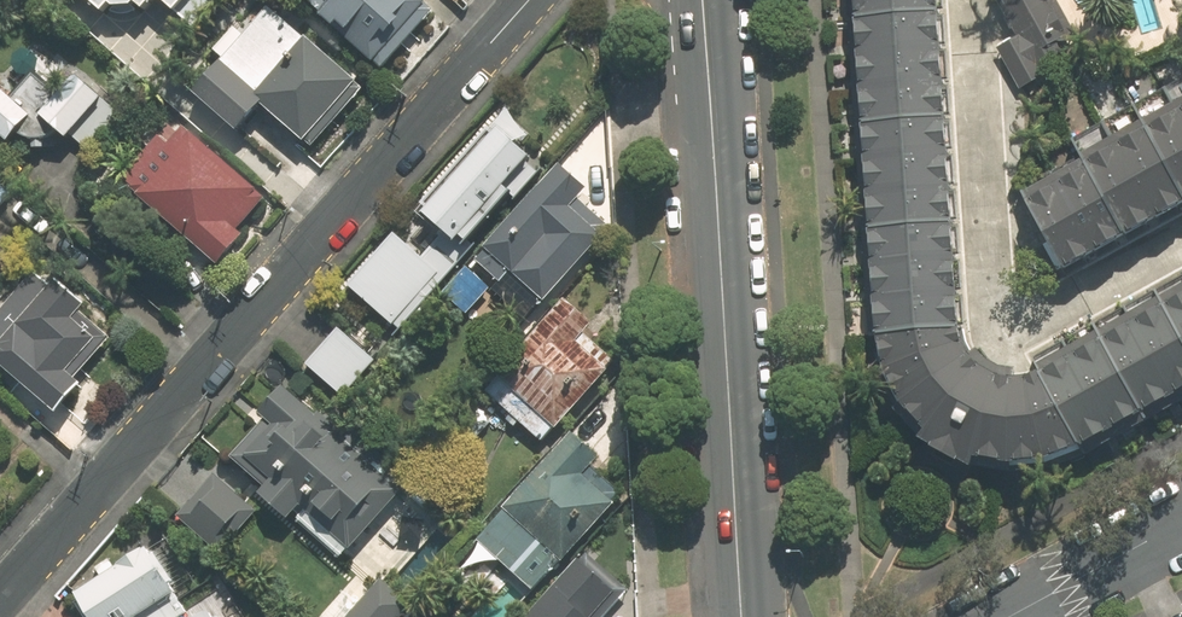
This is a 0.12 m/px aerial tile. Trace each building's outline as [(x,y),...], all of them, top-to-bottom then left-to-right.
[(84,2),(103,18),(110,10),(127,9),(133,5),(141,13),(152,0),(86,0),(84,2)] [(172,15),(185,0),(154,0),(172,15)] [(426,6),(418,0),(296,0),(372,67),(426,6)] [(935,0),(852,0),(854,27),(937,21),(935,0)] [(1018,38),(998,48),(1018,88),(1049,72),(1044,64),(1059,56),(1053,45),(1065,39),(1045,0),(998,0),(1018,38)] [(237,134),(260,108),(304,146),(356,87),(267,9),(229,52),(215,68),(192,95),(237,134)] [(943,127),(937,21),(854,27),(860,132),(943,127)] [(37,119),(65,142),(99,102),(72,79),(37,119)] [(6,146),(30,120),(0,92),(0,141),(6,146)] [(1145,132),(1181,201),(1181,112),(1145,132)] [(950,233),(943,127),(860,132),(867,238),(950,233)] [(389,326),(392,323),(400,330),(466,256),(460,250),(508,195),(514,200),(540,171),(495,131),(420,216),(442,234),(420,259),(394,236),(347,289),(389,326)] [(1181,208),(1181,201),(1145,132),(1081,166),(1121,240),(1181,208)] [(236,232),(264,201),(190,136),(187,140),(180,133),(167,148),(158,139),(120,182),(137,196),(135,198),(215,268),(242,238),(236,232)] [(1058,274),(1121,240),(1081,166),(1018,200),(1058,274)] [(585,193),(556,167),(474,260),(501,283),(508,275),(543,306),(602,239),(570,211),(585,193)] [(957,339),(950,233),(867,238),(874,344),(957,339)] [(53,414),(78,384),(68,376),(97,342),(72,321),(84,307),(54,282),(48,288),(33,275),(0,315),(0,370),(53,414)] [(1153,294),(1181,345),(1181,278),(1153,294)] [(1181,396),(1181,345),(1153,294),(1092,328),(1142,418),(1181,396)] [(589,326),(563,303),(486,390),(543,440),(552,429),(556,432),(609,372),(575,342),(589,326)] [(1081,453),(1142,418),(1092,328),(1030,362),(1040,380),(1081,453)] [(342,399),(375,362),(338,329),(305,367),(342,399)] [(1081,453),(1040,380),(1024,385),(1011,387),(996,384),(979,374),(969,364),(961,351),(957,339),(874,344),(881,375),(897,408),(919,439),(968,464),(1003,471),(1039,467),(1081,453)] [(299,509),(347,551),(399,493),(333,435),(337,431),(318,415),(315,419),(281,390),(257,417),(271,428),(243,460),(268,482),(257,495),(288,522),(299,509)] [(596,462),(568,437),(476,541),(535,593),(614,503),(584,476),(596,462)] [(218,556),(256,514),(213,477),(176,519),(218,556)] [(72,596),(85,616),(183,616),(187,614),(147,550),(72,596)] [(575,562),(526,616),(594,616),(613,596),(575,562)] [(351,616),(401,616),(409,608),(381,583),(351,616)] [(507,614),(490,598),(473,616),(505,616),(507,614)]
